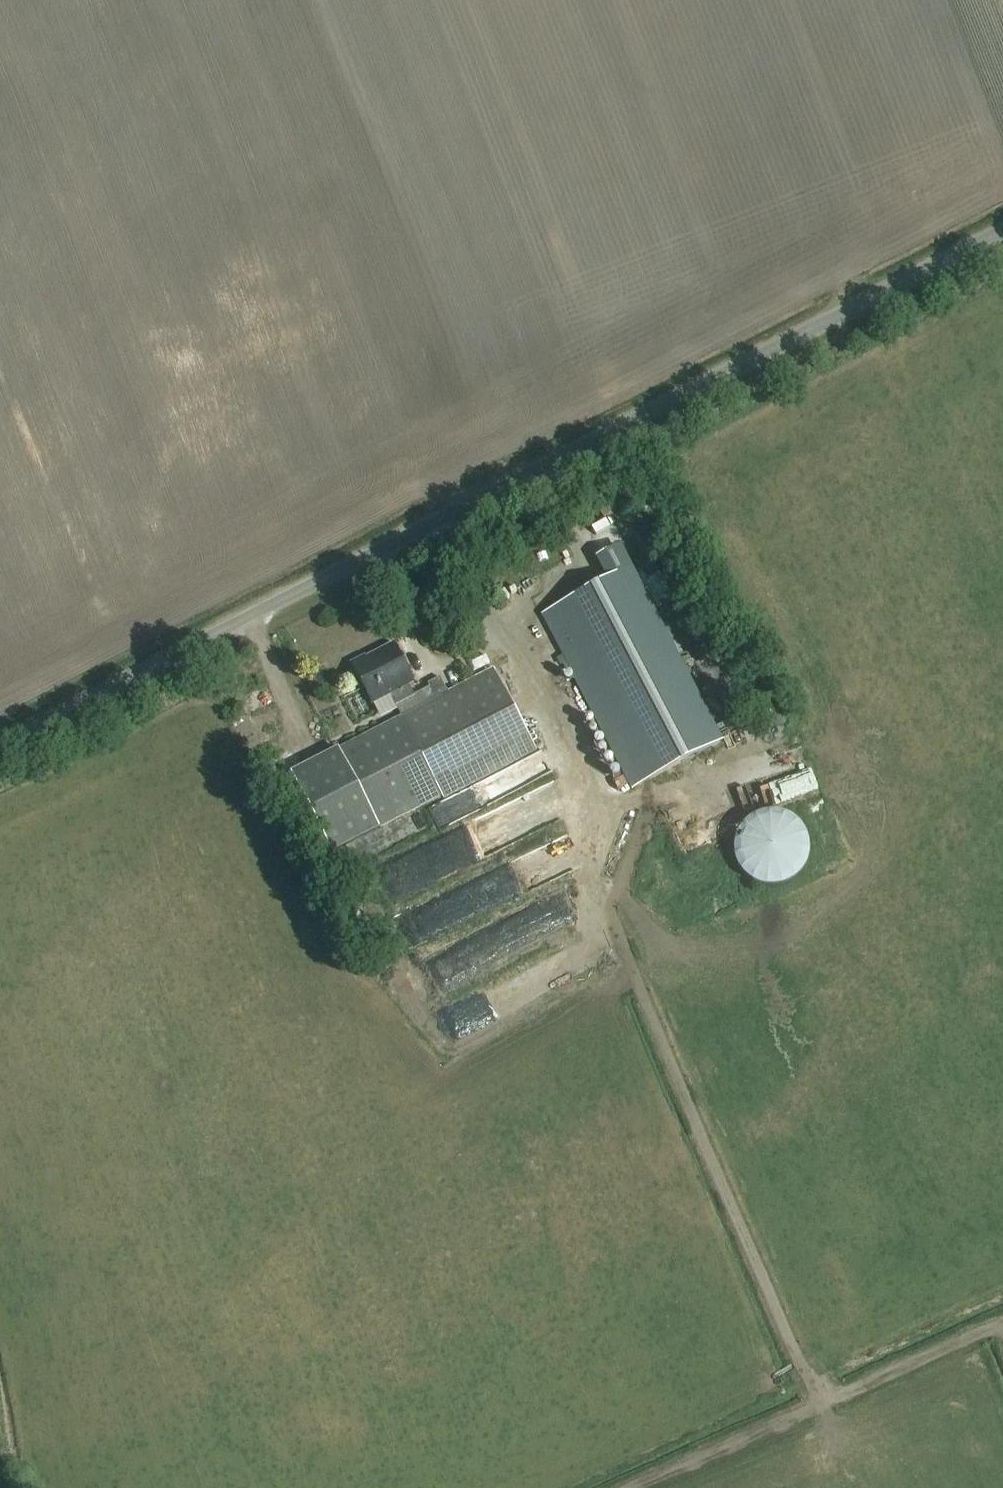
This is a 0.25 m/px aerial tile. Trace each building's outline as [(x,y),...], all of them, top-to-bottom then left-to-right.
[(610,584),(542,619),(633,793),(721,747),(630,573),(621,556),(617,549),(600,557),(597,559),(610,584)] [(401,717),(292,772),(332,852),(380,828),(442,796),(444,800),(535,754),(514,712),(495,674),(450,697),(441,680),(428,686),(432,692),(413,701),(408,692),(415,688),(401,660),(395,648),(354,668),(359,678),(374,708),(392,699),(401,717)] [(734,856),(740,870),(750,881),(763,887),(778,887),(792,882),(802,871),(808,858),(809,843),(803,830),(793,819),(780,813),(765,813),(751,818),(741,828),(735,842),(734,856)]
